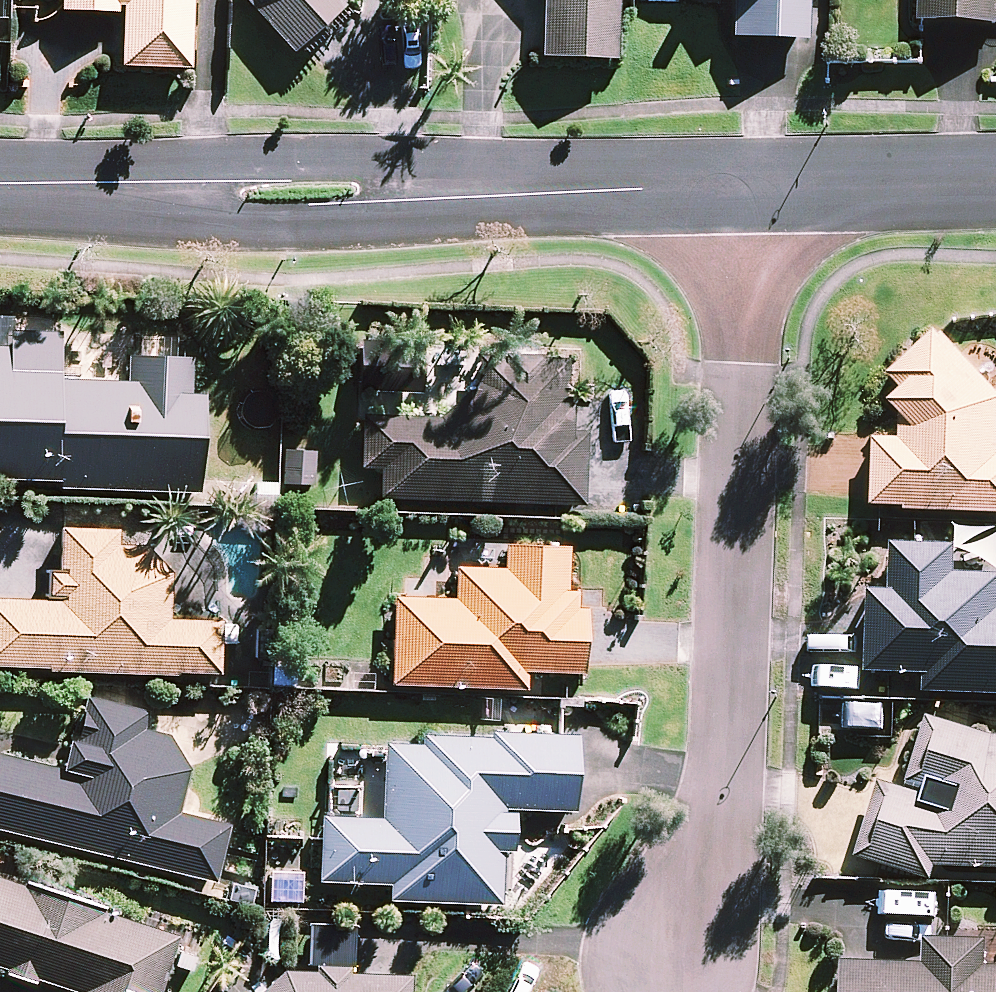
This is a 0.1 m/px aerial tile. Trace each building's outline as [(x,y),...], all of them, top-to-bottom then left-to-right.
[(40,1),(67,2),(66,19),(123,21),(123,14),(129,14),(127,74),(197,77),(199,0),(40,0),(40,1)] [(250,6),(300,61),(356,10),(347,0),(256,0),(250,6)] [(622,67),(624,0),(549,0),(547,65),(622,67)] [(813,45),(814,0),(739,0),(738,42),(813,45)] [(925,30),(995,33),(995,0),(926,0),(925,30)] [(906,426),(905,449),(878,448),(876,515),(910,516),(910,521),(995,524),(995,393),(945,338),(894,384),(907,399),(893,411),(906,426)] [(67,490),(66,496),(204,501),(208,402),(198,402),(200,367),(134,365),(134,391),(65,388),(67,341),(15,339),(14,355),(0,355),(0,487),(67,490)] [(371,400),(428,401),(429,354),(373,352),(371,400)] [(386,477),(385,506),(589,511),(591,440),(578,440),(578,413),(571,413),(572,365),(495,363),(446,425),(368,423),(366,477),(386,477)] [(291,490),(320,491),(321,459),(291,458),(291,490)] [(226,682),(227,629),(174,628),(176,582),(150,554),(124,553),(124,537),(65,536),(64,578),(70,579),(70,583),(55,582),(54,604),(70,605),(69,609),(0,607),(0,675),(226,682)] [(995,704),(995,584),(961,583),(961,553),(897,551),(895,600),(874,599),(871,682),(929,684),(928,702),(995,704)] [(399,604),(396,692),(532,696),(533,679),(589,680),(591,616),(582,616),(582,598),(573,598),(574,555),(510,553),(509,576),(462,575),(461,606),(399,604)] [(0,780),(0,835),(220,888),(233,832),(184,821),(195,778),(175,743),(151,737),(155,720),(94,705),(83,752),(73,750),(67,777),(4,762),(0,780)] [(862,866),(937,888),(941,876),(995,877),(995,746),(932,726),(913,791),(930,796),(928,803),(885,790),(862,866)] [(511,817),(581,819),(583,743),(498,740),(497,746),(429,743),(428,754),(389,752),(387,826),(327,824),(325,889),(396,892),(395,909),(508,913),(510,859),(519,859),(520,821),(511,821),(511,817)] [(11,978),(10,983),(38,991),(42,991),(43,988),(55,991),(168,991),(183,945),(111,922),(113,916),(31,890),(30,895),(0,886),(0,974),(11,978)] [(991,974),(992,947),(930,945),(929,972),(847,969),(847,991),(995,991),(995,975),(991,974)] [(416,983),(359,981),(359,974),(322,973),(322,980),(289,979),(276,991),(416,991),(416,983)]
